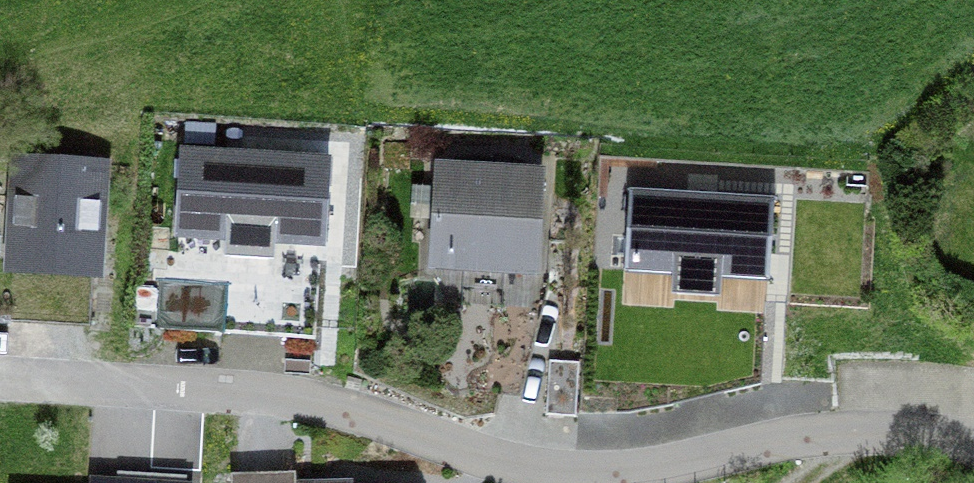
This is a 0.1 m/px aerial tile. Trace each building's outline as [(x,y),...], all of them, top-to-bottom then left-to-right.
[(112,159),(8,153),(1,273),(105,279),(112,159)] [(332,166),(186,157),(181,247),(327,256),(332,166)] [(547,179),(438,171),(430,277),(539,285),(547,179)] [(776,204),(635,196),(630,279),(772,286),(776,204)] [(232,475),(232,482),(295,482),(295,473),(232,475)]
